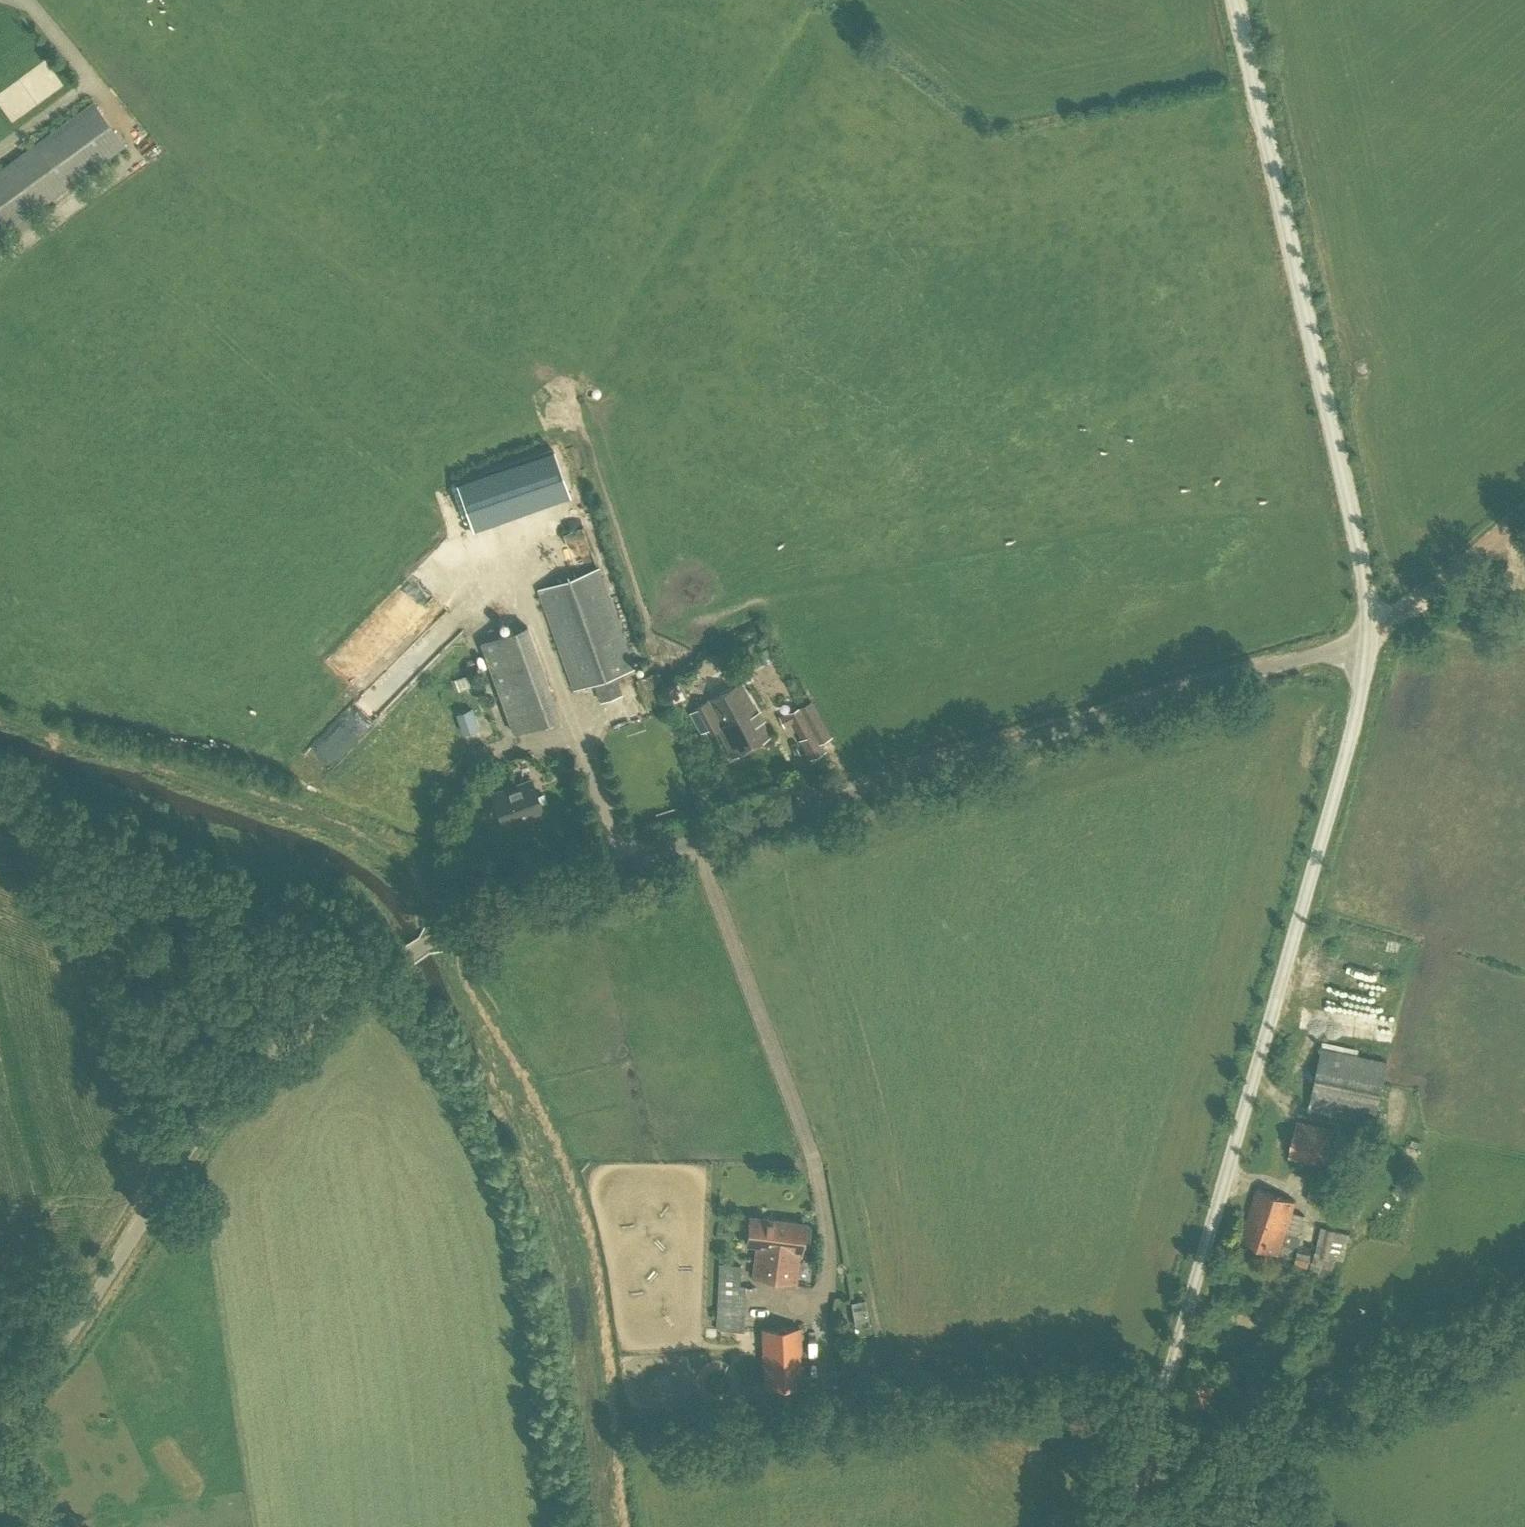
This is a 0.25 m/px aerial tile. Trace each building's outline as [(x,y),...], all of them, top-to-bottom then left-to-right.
[(20,156),(19,154),(0,168),(0,234),(123,144),(93,102),(20,156)] [(622,694),(615,675),(635,668),(599,567),(537,589),(573,690),(593,683),(599,702),(622,694)] [(513,734),(560,716),(527,624),(479,642),(513,734)] [(646,711),(665,704),(654,674),(636,681),(646,711)] [(770,737),(741,682),(692,708),(707,735),(717,729),(732,757),(770,737)] [(832,736),(812,699),(794,709),(779,717),(783,727),(792,722),(800,739),(799,740),(808,758),(814,755),(824,750),(820,742),(832,736)] [(502,824),(542,810),(531,781),(492,795),(494,802),(489,813),(500,818),(502,824)] [(1354,1035),(1396,1045),(1401,1023),(1359,1013),(1354,1035)] [(1374,1122),(1387,1061),(1321,1047),(1308,1109),(1374,1122)] [(1328,1166),(1335,1129),(1296,1121),(1288,1159),(1328,1166)] [(1359,1218),(1376,1159),(1380,1144),(1356,1137),(1344,1179),(1315,1171),(1314,1175),(1307,1198),(1315,1200),(1335,1207),(1334,1211),(1359,1218)] [(1299,1243),(1298,1236),(1305,1215),(1292,1211),(1295,1201),(1257,1188),(1240,1240),(1278,1252),(1281,1242),(1298,1248),(1296,1255),(1293,1267),(1307,1270),(1310,1257),(1312,1246),(1299,1243)] [(802,1251),(805,1222),(749,1215),(745,1244),(755,1245),(751,1277),(797,1283),(801,1251),(802,1251)] [(1342,1260),(1349,1234),(1321,1226),(1307,1275),(1327,1280),(1332,1264),(1335,1258),(1342,1260)] [(743,1330),(745,1284),(740,1284),(741,1265),(719,1263),(716,1329),(743,1330)] [(803,1400),(803,1386),(801,1326),(761,1328),(763,1388),(765,1388),(765,1402),(803,1400)] [(1276,1401),(1281,1385),(1273,1382),(1276,1372),(1254,1365),(1247,1392),(1276,1401)]
